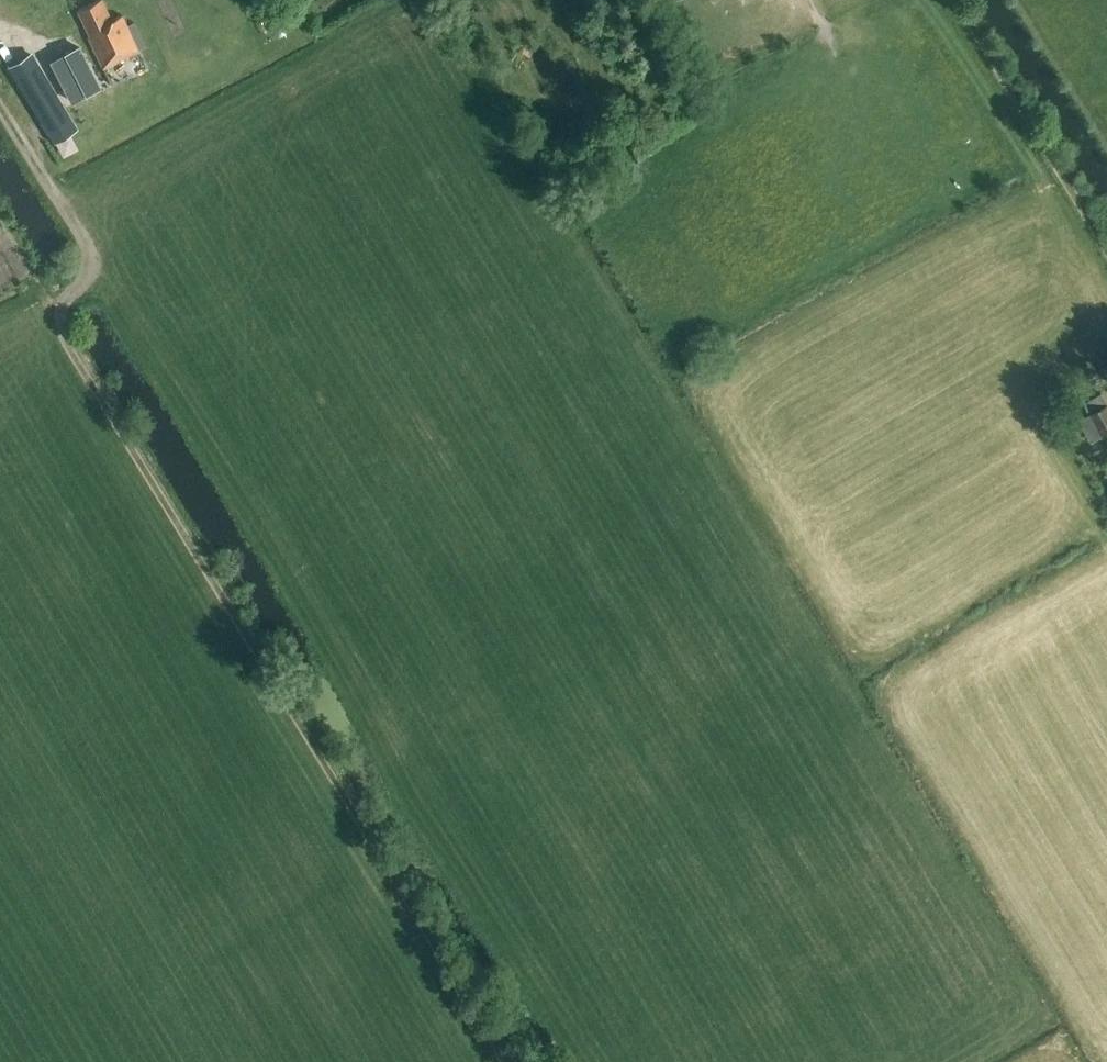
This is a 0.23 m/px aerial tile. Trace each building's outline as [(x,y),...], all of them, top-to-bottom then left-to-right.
[(139,52),(121,16),(111,21),(101,0),(100,0),(77,11),(90,37),(88,38),(104,69),(139,52)] [(31,54),(8,67),(54,144),(77,130),(31,54)] [(1092,414),(1088,408),(1075,415),(1086,433),(1097,427),(1103,437),(1106,435),(1106,406),(1092,414)]
